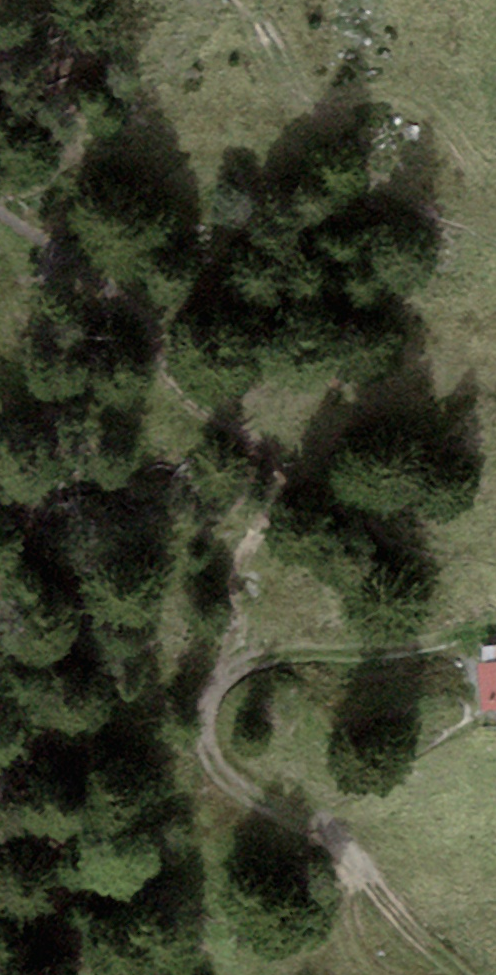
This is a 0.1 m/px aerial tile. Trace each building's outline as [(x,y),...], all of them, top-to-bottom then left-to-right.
[(478,655),(483,707),(495,706),(495,653),(478,655)]
